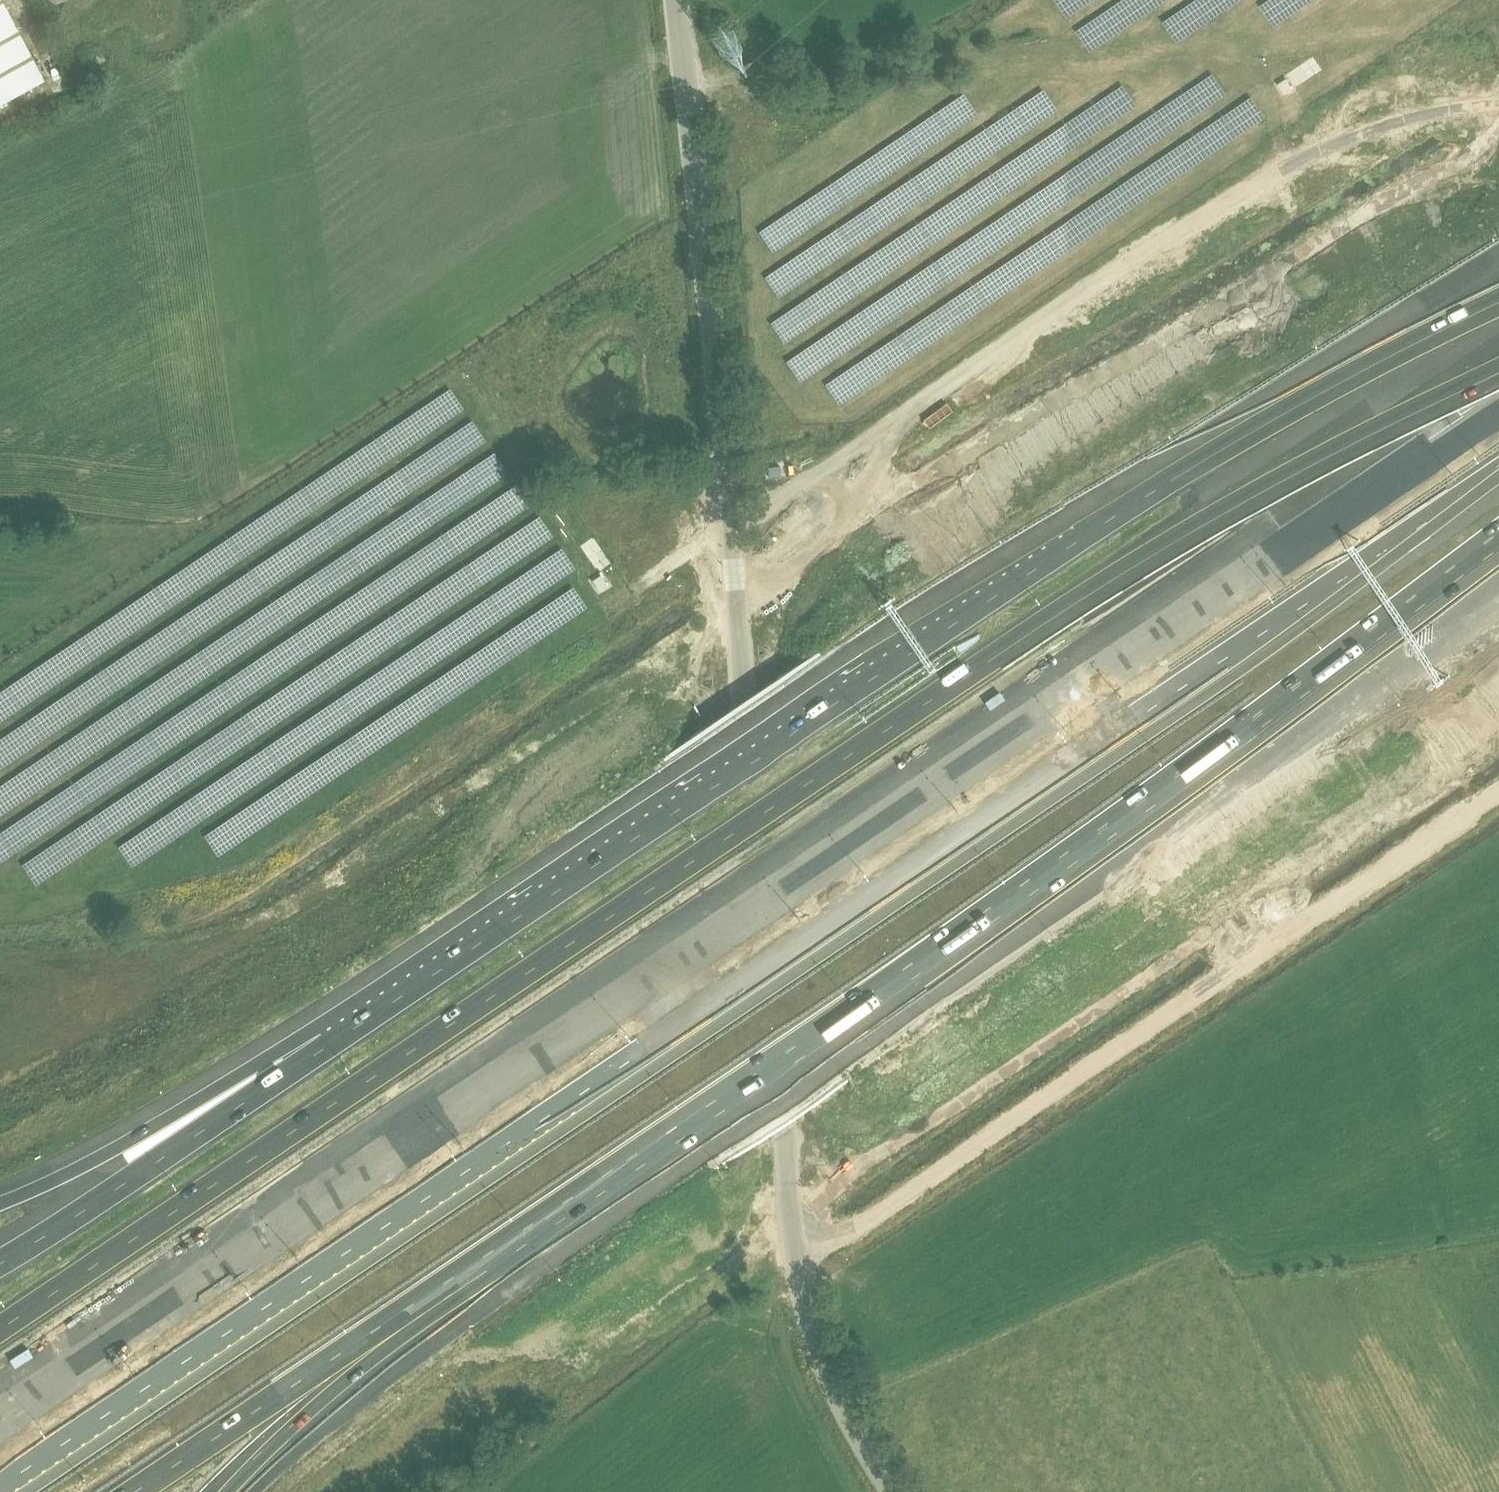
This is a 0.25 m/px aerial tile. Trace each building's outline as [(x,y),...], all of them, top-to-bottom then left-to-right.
[(51,80),(9,0),(0,0),(0,107),(51,80)]
